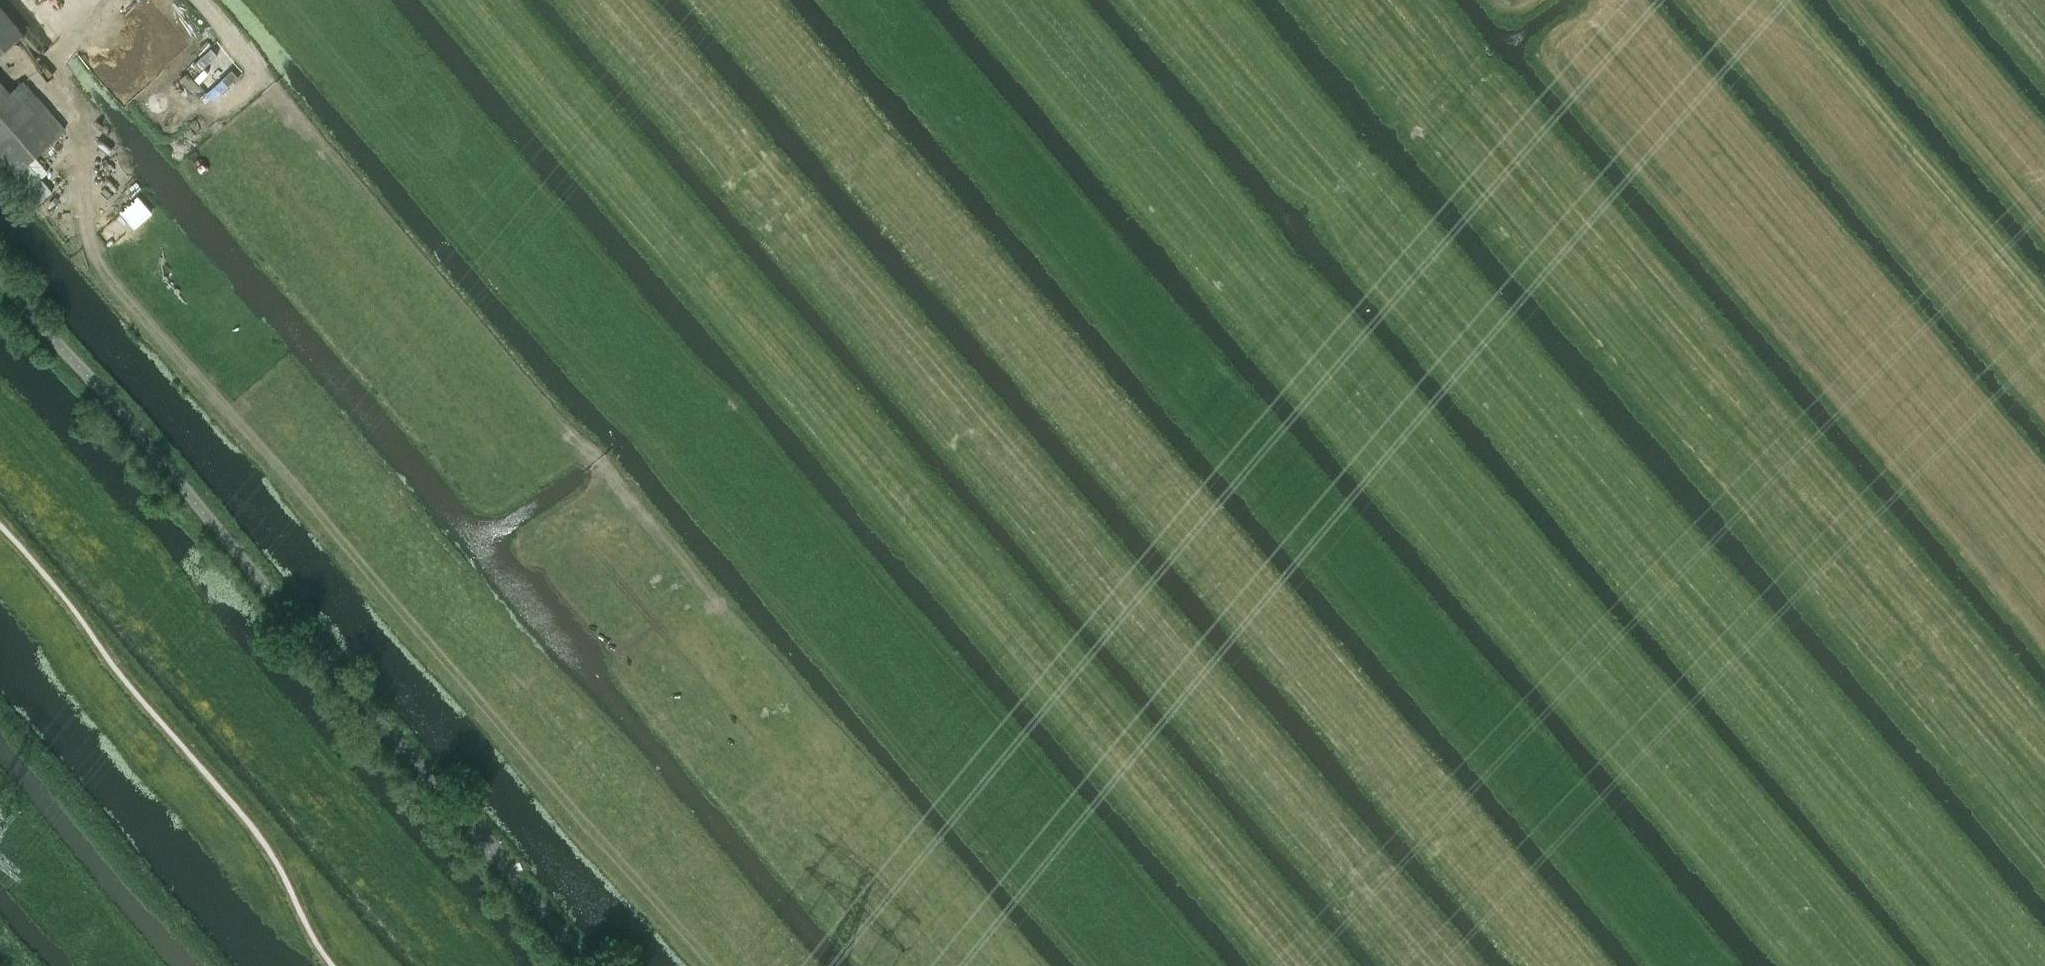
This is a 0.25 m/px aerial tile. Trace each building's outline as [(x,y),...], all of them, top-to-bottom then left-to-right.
[(21,32),(0,7),(0,49),(21,32)] [(12,174),(38,203),(53,190),(28,160),(62,131),(66,127),(24,79),(20,83),(11,90),(0,77),(0,160),(12,174)]
